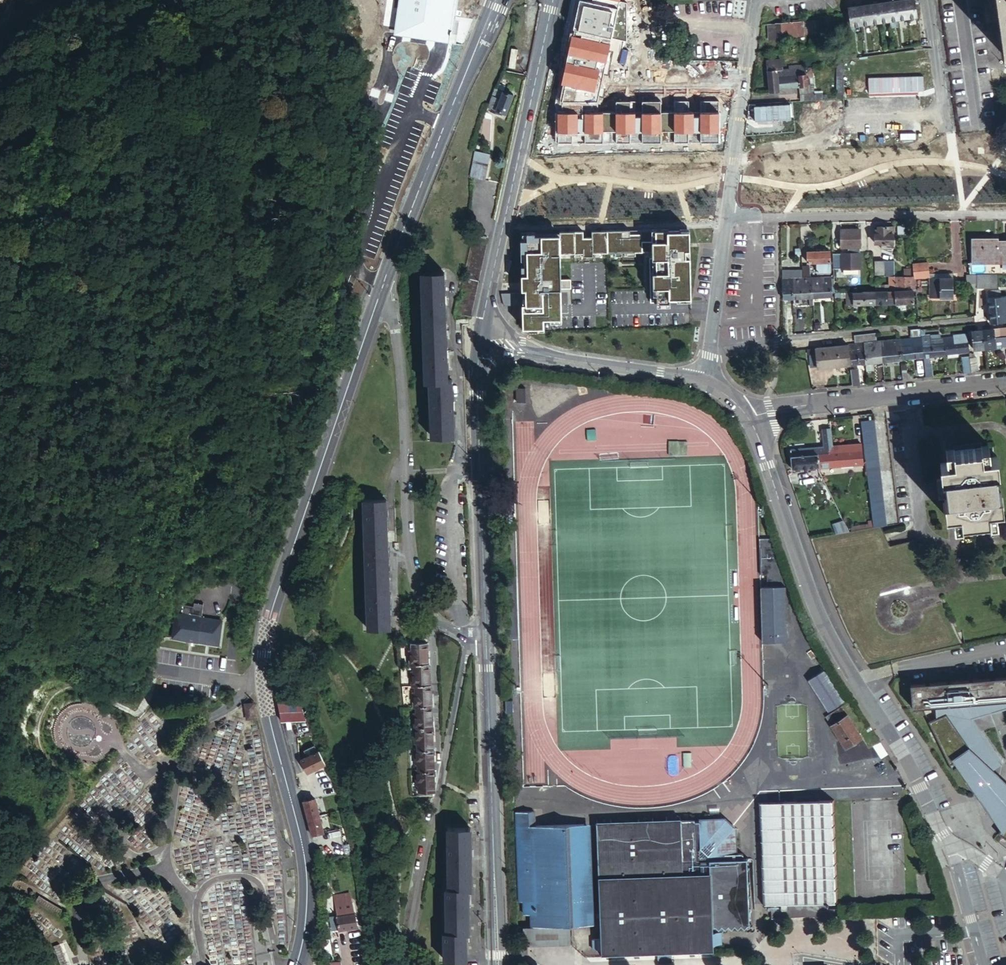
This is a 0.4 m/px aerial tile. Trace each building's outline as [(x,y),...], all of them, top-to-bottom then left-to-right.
[(560,102),(598,102),(620,0),(580,0),(560,102)] [(887,0),(877,1),(879,17),(880,17),(889,16),(887,0)] [(887,0),(889,16),(890,24),(899,22),(898,15),(896,0),(887,0)] [(906,0),(896,0),(898,15),(908,13),(906,0)] [(915,0),(906,0),(908,13),(916,12),(915,0)] [(984,22),(997,20),(1002,52),(1005,52),(1005,0),(981,0),(984,22)] [(868,3),(870,19),(871,19),(879,17),(877,1),(868,3)] [(858,4),(860,20),(870,19),(868,3),(858,4)] [(858,4),(849,6),(851,22),(860,20),(858,4)] [(814,17),(815,30),(822,29),(821,16),(814,17)] [(805,31),(815,30),(814,17),(803,18),(805,31)] [(768,22),(769,36),(776,36),(776,34),(804,32),(802,19),(774,21),(768,22)] [(853,55),(851,45),(839,46),(840,57),(853,55)] [(929,54),(927,45),(915,47),(917,56),(929,54)] [(413,57),(408,85),(420,87),(425,59),(413,57)] [(767,68),(770,89),(779,87),(777,76),(791,73),(789,65),(781,66),(781,59),(766,60),(767,68)] [(777,76),(779,87),(800,86),(801,99),(811,99),(821,99),(820,90),(814,90),(812,74),(806,75),(805,63),(789,65),(791,73),(777,76)] [(882,93),(891,92),(928,87),(926,77),(924,77),(922,78),(921,72),(908,73),(908,78),(904,79),(902,81),(903,84),(894,85),(892,72),(879,74),(882,93)] [(375,111),(379,83),(367,81),(362,109),(375,111)] [(492,93),(488,104),(492,106),(502,110),(506,112),(514,92),(497,85),(493,92),(492,93)] [(407,88),(402,116),(414,118),(419,90),(407,88)] [(801,99),(776,101),(776,104),(761,104),(762,120),(776,119),(776,117),(778,119),(782,119),(784,116),(784,111),(811,110),(811,99),(801,99)] [(555,102),(555,142),(720,140),(720,101),(598,102),(560,102),(555,102)] [(782,123),(761,123),(761,130),(754,130),(754,142),(761,142),(761,144),(772,143),(772,132),(783,132),(782,123)] [(476,148),(471,174),(486,176),(491,151),(476,148)] [(749,194),(749,202),(766,202),(766,193),(749,194)] [(894,242),(893,223),(879,224),(879,227),(875,228),(876,243),(882,243),(882,248),(892,251),(892,242),(894,242)] [(652,249),(653,300),(690,299),(689,227),(652,228),(652,249)] [(842,245),(849,245),(849,251),(833,252),(834,267),(862,266),(861,227),(842,227),(842,245)] [(543,317),(561,317),(561,311),(561,286),(570,286),(570,277),(560,277),(560,251),(582,251),(582,254),(593,254),(592,251),(642,250),(642,228),(592,229),(592,235),(583,235),(583,229),(527,230),(527,237),(520,237),(520,249),(523,249),(523,263),(520,263),(521,291),(500,291),(500,292),(503,303),(522,303),(522,312),(523,329),(544,328),(543,317)] [(652,249),(652,228),(642,228),(642,250),(652,249)] [(475,234),(468,265),(466,270),(457,312),(470,315),(479,274),(488,237),(475,234)] [(972,259),(1005,259),(1005,238),(991,239),(991,235),(971,236),(972,259)] [(818,260),(819,268),(831,267),(830,249),(807,250),(808,260),(818,260)] [(876,261),(877,274),(884,273),(883,260),(876,261)] [(928,261),(914,263),(915,274),(915,278),(929,276),(930,277),(931,297),(954,296),(953,271),(929,272),(928,261)] [(788,268),(782,268),(783,273),(783,275),(784,296),(794,295),(793,272),(800,272),(800,268),(794,268),(788,268)] [(431,435),(453,434),(451,378),(447,379),(443,271),(443,269),(422,271),(425,380),(429,380),(431,435)] [(995,271),(975,272),(976,280),(976,284),(995,284),(995,271)] [(794,295),(803,295),(802,276),(800,276),(800,272),(793,272),(794,295)] [(975,272),(969,272),(966,272),(966,281),(976,280),(975,272)] [(831,274),(813,275),(814,295),(832,294),(831,274)] [(907,282),(907,274),(895,275),(896,289),(896,301),(913,300),(913,288),(902,289),(902,282),(907,282)] [(915,274),(907,274),(907,282),(902,282),(902,289),(913,288),(916,288),(915,278),(915,274)] [(813,275),(803,276),(802,276),(803,295),(814,295),(813,275)] [(991,320),(1005,318),(1005,291),(999,292),(998,286),(987,288),(991,320)] [(875,290),(875,302),(896,301),(896,289),(875,290)] [(865,291),(850,291),(847,291),(848,303),(875,302),(875,290),(865,291)] [(983,327),(985,346),(987,346),(996,346),(996,343),(995,336),(1003,335),(1003,342),(1004,348),(1005,348),(1005,324),(983,327)] [(983,327),(978,328),(977,328),(971,328),(969,328),(970,338),(973,337),(974,347),(985,346),(983,327)] [(938,332),(921,334),(921,336),(923,355),(925,375),(933,374),(932,363),(929,363),(928,355),(945,353),(945,351),(943,334),(938,335),(938,332)] [(967,333),(943,334),(945,351),(947,351),(947,355),(957,354),(957,350),(968,349),(967,333)] [(923,355),(921,336),(899,338),(901,357),(923,355)] [(901,357),(899,338),(880,339),(882,359),(901,357)] [(882,359),(880,339),(864,341),(866,361),(867,368),(874,368),(873,360),(882,359)] [(866,361),(864,341),(848,342),(850,362),(866,361)] [(850,362),(848,342),(829,344),(816,345),(818,365),(850,362)] [(970,369),(977,369),(976,354),(973,351),(969,352),(969,354),(970,369)] [(963,370),(970,369),(969,354),(962,355),(963,370)] [(857,367),(850,368),(851,383),(858,382),(857,367)] [(873,416),(859,418),(872,525),(881,523),(885,522),(873,416)] [(859,441),(831,443),(831,451),(815,452),(816,465),(861,462),(859,441)] [(791,466),(816,465),(815,452),(831,451),(831,443),(790,446),(791,466)] [(947,460),(952,511),(953,521),(996,517),(995,508),(990,456),(989,445),(946,449),(947,460)] [(990,456),(995,508),(998,507),(996,491),(994,471),(993,456),(990,456)] [(948,511),(952,511),(947,460),(943,461),(944,475),(946,496),(948,511)] [(938,497),(943,496),(946,496),(944,475),(941,475),(936,476),(938,497)] [(364,498),(367,627),(388,626),(386,497),(364,498)] [(768,572),(769,585),(786,584),(772,536),(760,536),(762,573),(768,572)] [(764,639),(788,638),(786,584),(769,585),(762,585),(764,639)] [(204,609),(196,607),(184,606),(183,615),(177,614),(174,638),(189,640),(196,641),(220,644),(224,620),(203,618),(204,609)] [(427,648),(427,640),(411,640),(411,648),(411,652),(409,652),(410,662),(412,662),(427,661),(427,654),(427,648)] [(411,673),(411,682),(414,682),(428,682),(428,661),(427,661),(412,662),(413,669),(413,673),(411,673)] [(829,709),(846,699),(827,666),(809,677),(829,709)] [(910,681),(912,704),(935,702),(1005,696),(1005,674),(910,681)] [(412,694),(413,705),(415,705),(431,704),(430,691),(430,682),(428,682),(414,682),(415,690),(415,694),(412,694)] [(935,702),(936,714),(928,719),(952,768),(958,764),(976,790),(978,789),(996,776),(999,774),(990,766),(999,760),(968,716),(1005,706),(1005,696),(935,702)] [(253,717),(259,716),(257,709),(256,703),(250,705),(251,709),(253,717)] [(413,716),(414,726),(431,725),(431,712),(431,704),(415,705),(415,712),(415,716),(413,716)] [(825,716),(831,725),(848,713),(842,704),(825,716)] [(250,722),(260,720),(259,716),(253,717),(251,709),(250,705),(246,706),(250,722)] [(848,713),(831,725),(845,747),(862,735),(848,713)] [(417,741),(417,747),(432,747),(432,736),(431,725),(414,726),(414,737),(416,737),(417,741)] [(308,773),(328,763),(321,747),(301,758),(308,773)] [(417,764),(418,770),(433,769),(432,759),(432,747),(417,747),(414,748),(415,760),(417,760),(417,764)] [(418,790),(432,790),(433,786),(433,769),(418,770),(415,770),(416,780),(418,780),(418,784),(418,790)] [(996,776),(978,789),(987,803),(1002,825),(1005,821),(1005,785),(996,776)] [(301,800),(305,816),(317,813),(313,797),(301,800)] [(768,916),(837,914),(837,908),(825,908),(825,901),(835,901),(833,799),(818,800),(796,800),(757,802),(758,834),(757,834),(757,857),(759,857),(760,903),(767,903),(768,916)] [(534,924),(534,925),(567,924),(585,923),(585,911),(591,911),(588,834),(583,834),(582,822),(532,823),(532,809),(514,810),(517,901),(522,901),(522,913),(528,913),(528,924),(534,924)] [(317,813),(305,816),(310,833),(322,830),(317,813)] [(599,957),(711,953),(711,943),(719,942),(719,933),(726,925),(729,928),(733,925),(736,928),(739,925),(741,927),(745,923),(749,923),(749,917),(748,867),(745,867),(745,862),(751,861),(751,859),(750,858),(749,857),(747,856),(742,856),(742,853),(739,851),(735,852),(734,841),(734,839),(730,836),(733,833),(730,829),(734,826),(724,816),(719,820),(717,817),(713,820),(710,818),(709,817),(696,817),(696,820),(692,820),(692,818),(595,821),(598,923),(598,937),(589,938),(589,948),(599,948),(599,957)] [(1002,825),(998,831),(1005,837),(1005,821),(1002,825)] [(449,889),(446,889),(447,931),(443,931),(444,959),(467,958),(466,931),(468,931),(467,889),(470,889),(469,828),(447,829),(449,889)] [(325,917),(328,931),(357,926),(354,911),(352,912),(350,902),(349,902),(347,892),(333,894),(337,915),(325,917)] [(534,925),(521,926),(521,944),(568,942),(567,924),(534,925)] [(329,940),(331,953),(337,952),(336,939),(329,940)] [(331,953),(332,961),(324,962),(325,964),(339,964),(337,952),(331,953)]
